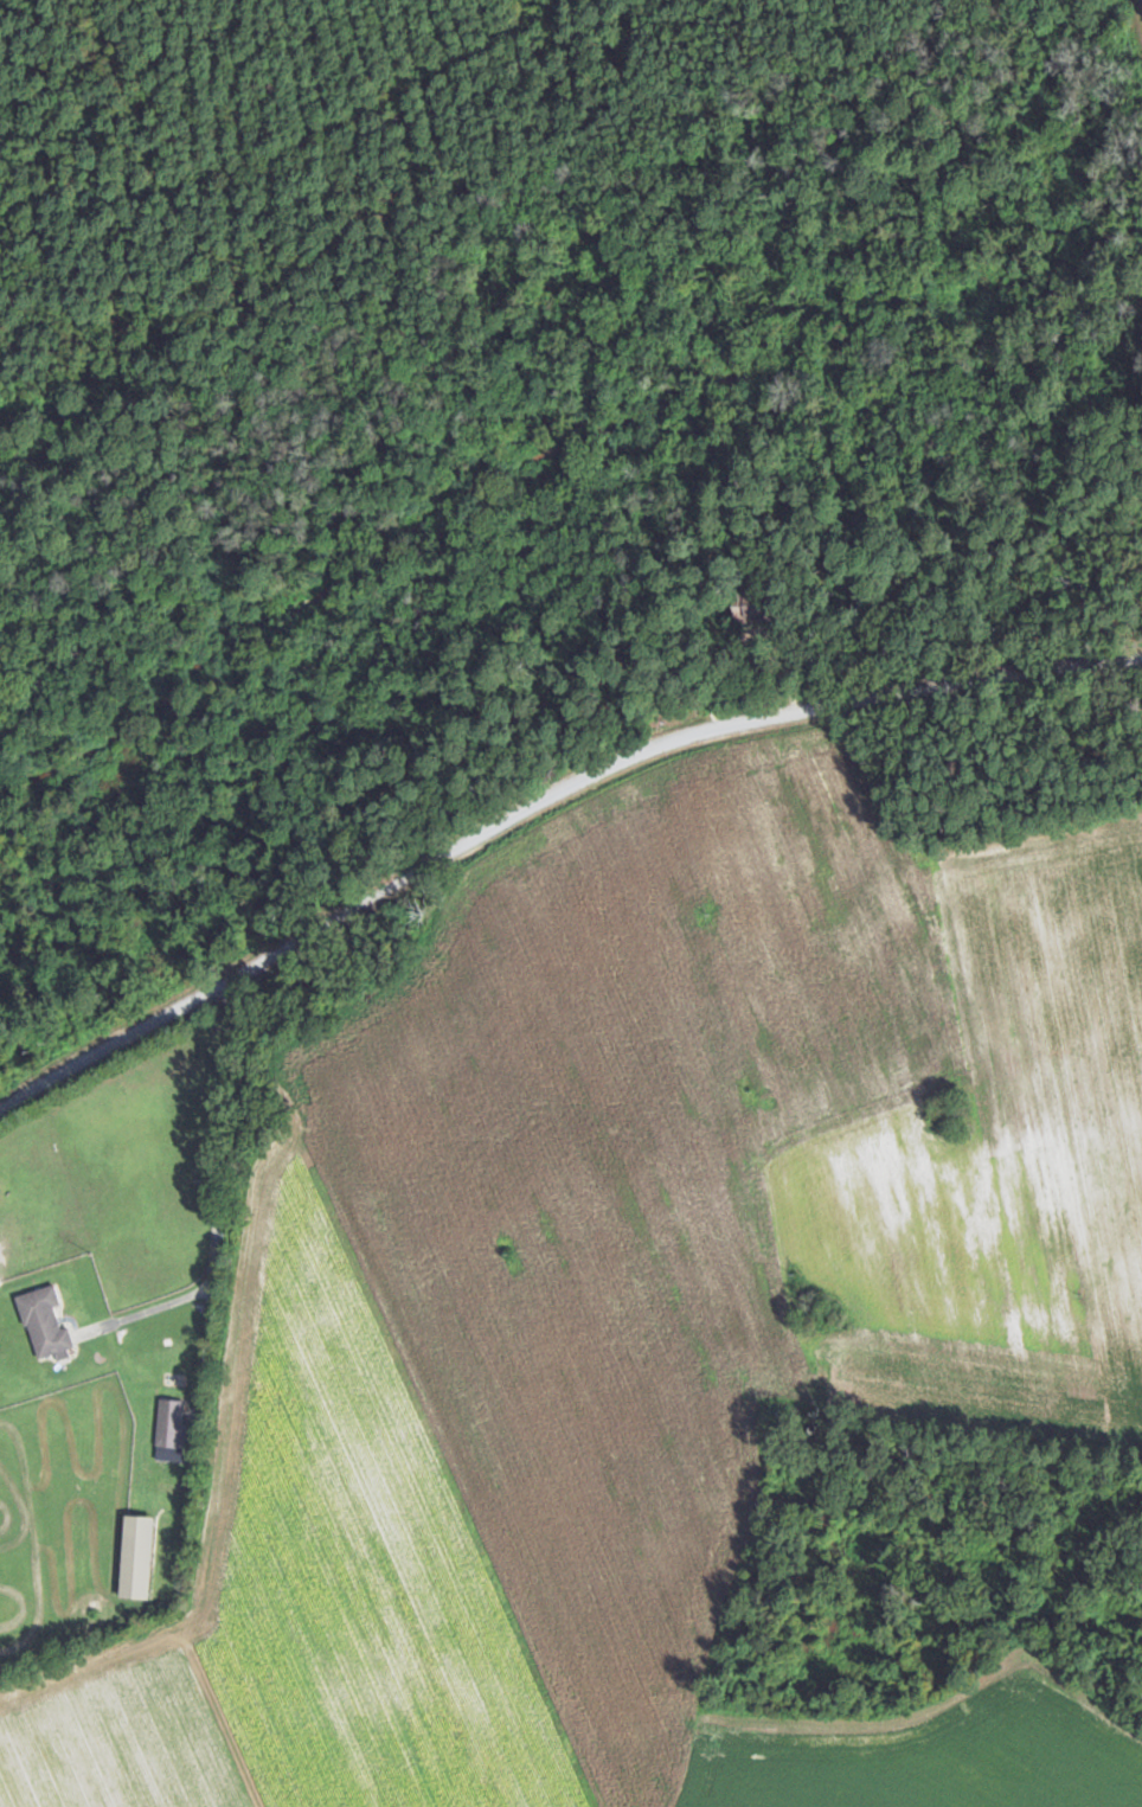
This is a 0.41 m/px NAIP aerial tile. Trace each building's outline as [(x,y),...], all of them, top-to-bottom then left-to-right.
[(739,623),(786,623),(786,595),(739,595),(739,623)] [(37,1360),(58,1354),(59,1359),(75,1355),(61,1304),(63,1304),(57,1284),(19,1295),(37,1360)] [(159,1399),(155,1460),(190,1462),(193,1400),(159,1399)] [(160,1516),(125,1514),(121,1598),(156,1600),(160,1516)]
